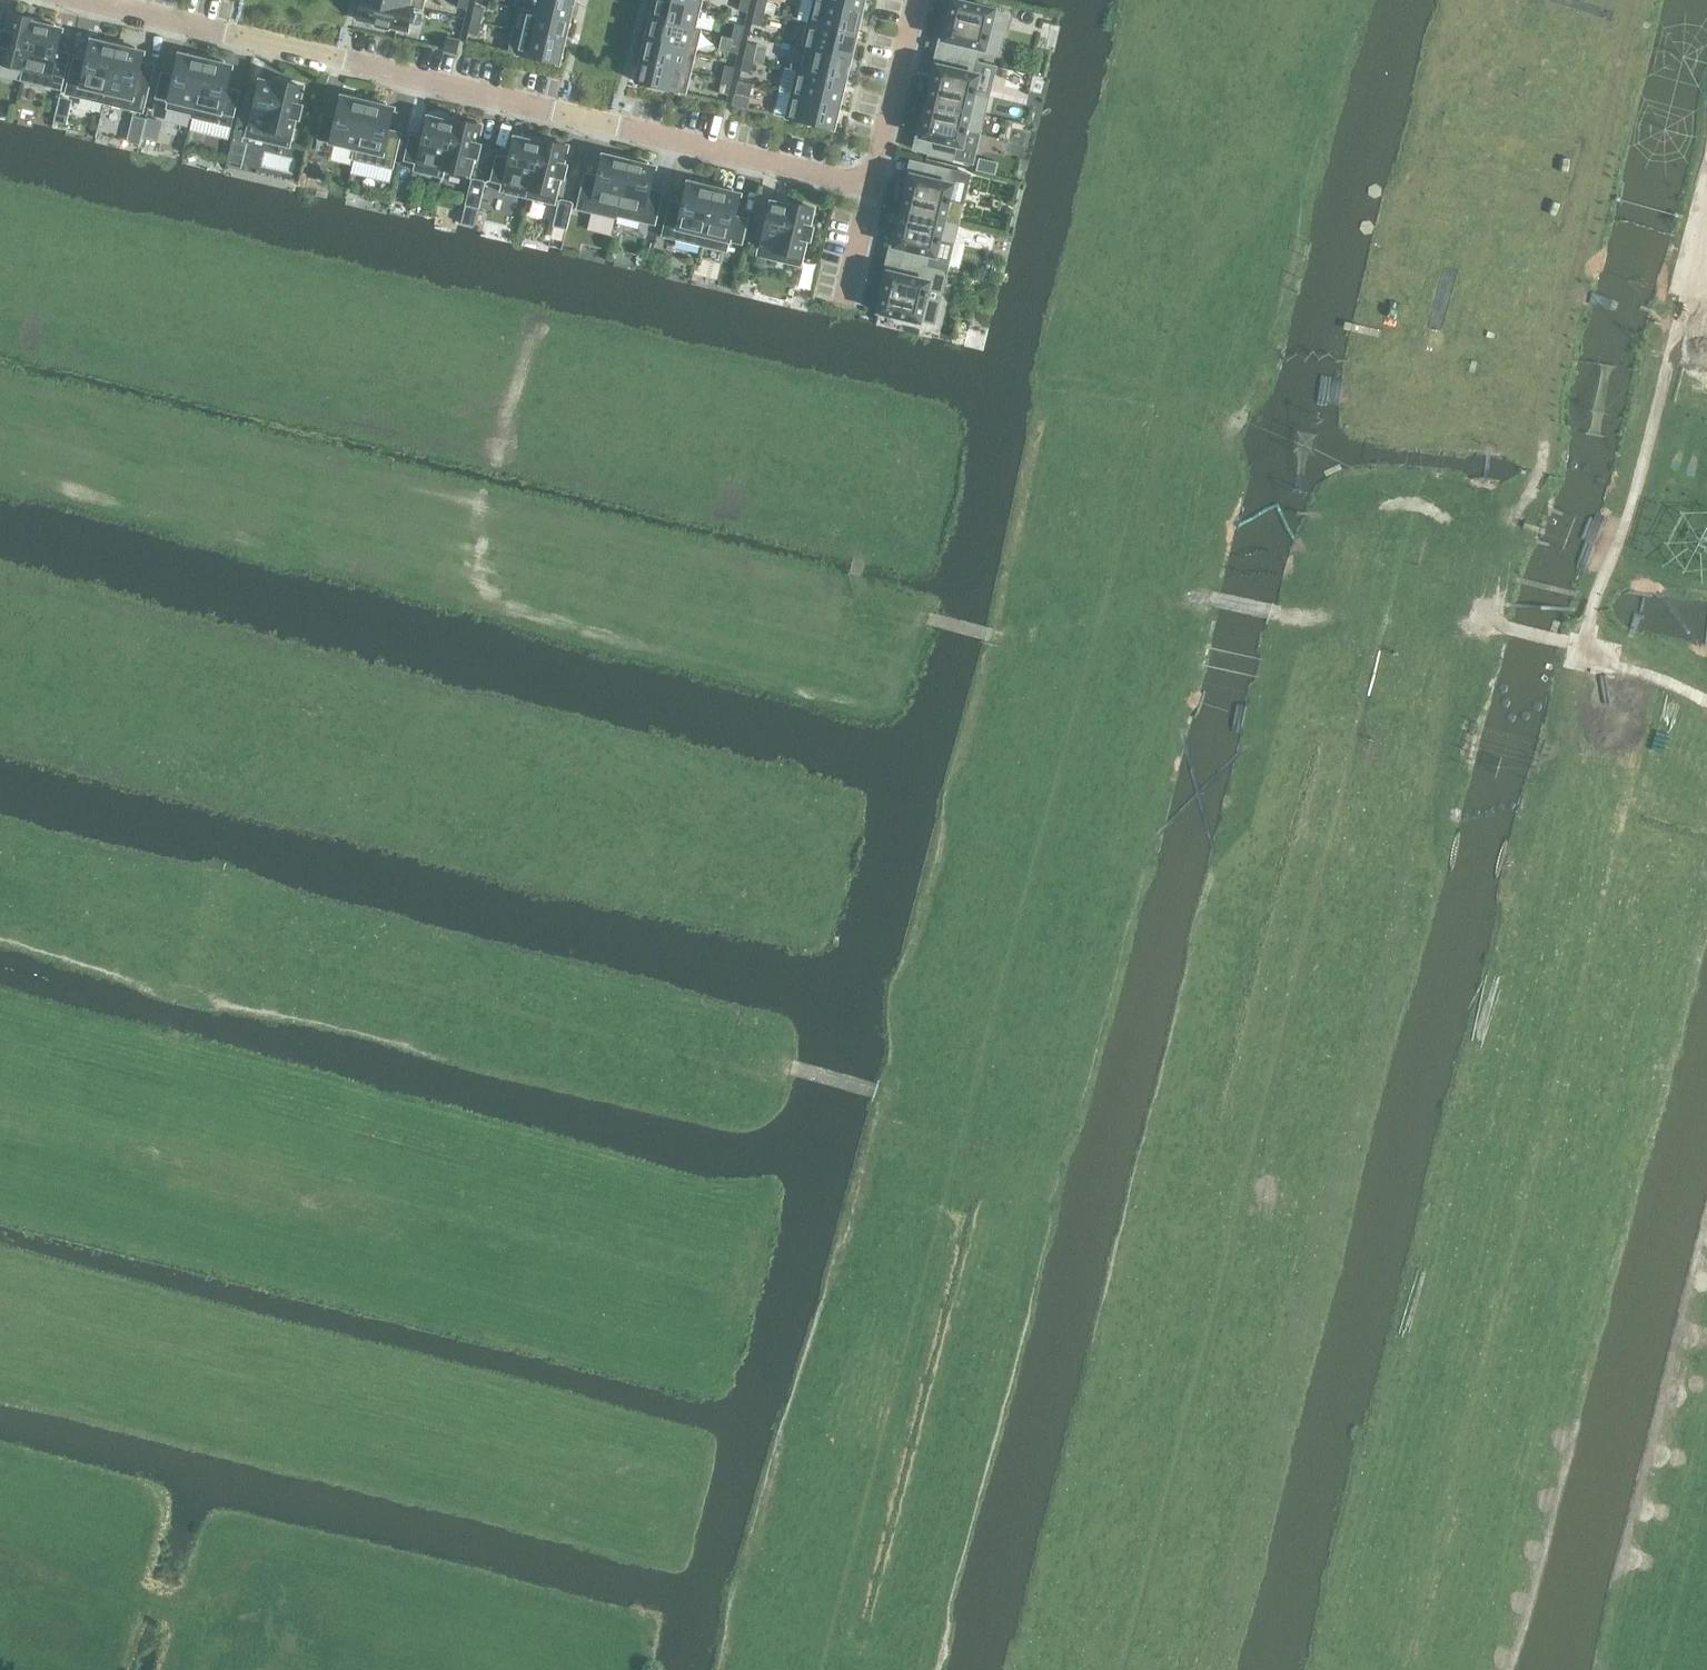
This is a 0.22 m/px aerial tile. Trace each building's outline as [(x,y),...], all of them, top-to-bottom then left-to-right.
[(424,9),(385,0),(362,0),(358,19),(376,24),(375,27),(388,30),(389,27),(407,31),(413,8),(423,10),(424,9)] [(426,0),(385,0),(424,9),(426,0)] [(470,0),(459,0),(457,7),(467,10),(470,0)] [(574,0),(572,0),(528,0),(526,11),(569,21),(574,0)] [(699,8),(665,0),(656,0),(651,19),(702,31),(702,30),(694,28),(699,8)] [(701,0),(665,0),(699,8),(701,0)] [(751,0),(740,0),(738,10),(748,12),(751,0)] [(756,11),(766,13),(769,0),(758,0),(756,11)] [(856,34),(861,11),(815,0),(810,23),(856,34)] [(864,0),(815,0),(861,11),(864,0)] [(954,43),(951,55),(977,61),(980,49),(999,53),(1005,31),(990,27),(994,10),(953,0),(944,40),(954,43)] [(475,6),(472,20),(482,22),(485,8),(475,6)] [(564,42),(569,21),(526,11),(521,31),(513,29),(513,30),(564,42)] [(762,27),(766,13),(756,11),(752,24),(762,27)] [(37,20),(11,14),(7,32),(3,31),(0,43),(0,45),(4,46),(0,62),(0,64),(24,70),(22,80),(23,80),(37,20)] [(697,52),(702,31),(651,19),(647,40),(697,52)] [(54,24),(37,20),(23,80),(62,89),(70,55),(57,51),(62,30),(54,28),(54,24)] [(479,36),(482,22),(472,20),(469,34),(479,36)] [(850,58),(856,34),(810,23),(804,46),(796,44),(796,45),(850,58)] [(735,24),(731,38),(742,40),(745,26),(735,24)] [(559,64),(564,42),(513,30),(508,51),(559,64)] [(457,54),(460,41),(447,38),(444,51),(457,54)] [(738,54),(742,40),(731,38),(728,52),(738,54)] [(105,103),(119,43),(102,39),(101,42),(92,40),(87,62),(74,59),(65,94),(105,103)] [(692,72),(697,52),(647,40),(642,60),(692,72)] [(136,47),(119,43),(105,103),(144,112),(152,78),(139,74),(144,52),(135,50),(136,47)] [(748,43),(744,57),(754,60),(758,46),(748,43)] [(845,81),(850,58),(796,45),(791,68),(845,81)] [(193,117),(207,57),(190,53),(189,56),(180,54),(175,76),(162,73),(156,97),(169,101),(167,108),(192,114),(192,117),(193,117)] [(974,74),(977,61),(951,55),(948,68),(937,66),(929,101),(985,115),(989,96),(976,93),(977,89),(976,89),(979,75),(974,74)] [(224,61),(207,57),(193,117),(218,123),(221,113),(234,116),(240,92),(227,88),(232,67),(223,65),(224,61)] [(751,74),(754,60),(744,57),(741,71),(751,74)] [(687,94),(692,72),(642,60),(636,82),(687,94)] [(725,65),(722,79),(732,82),(735,68),(725,65)] [(839,105),(845,81),(791,68),(790,69),(798,71),(793,93),(839,105)] [(728,95),(732,82),(722,79),(718,93),(728,95)] [(299,105),(303,87),(276,81),(275,84),(261,80),(247,137),(288,147),(295,119),(299,120),(303,106),(299,105)] [(753,84),(739,81),(735,95),(750,98),(753,84)] [(833,129),(839,105),(793,93),(787,118),(833,129)] [(354,159),(369,99),(351,95),(351,98),(342,96),(337,118),(323,115),(318,139),(356,148),(353,159),(354,159)] [(386,103),(369,99),(354,159),(393,168),(402,134),(388,130),(394,109),(385,106),(386,103)] [(980,133),(985,115),(929,101),(920,137),(931,140),(928,153),(953,160),(957,146),(962,147),(965,133),(966,134),(967,130),(980,133)] [(142,142),(147,115),(135,112),(129,140),(142,142)] [(441,177),(455,120),(438,116),(437,119),(429,117),(423,139),(410,136),(404,160),(418,163),(416,171),(441,177)] [(481,126),(455,120),(441,177),(442,177),(444,170),(469,175),(473,158),(478,159),(481,145),(477,144),(481,126)] [(237,129),(234,139),(243,142),(245,131),(237,129)] [(528,198),(541,140),(524,136),(524,140),(515,137),(510,159),(496,156),(491,181),(504,184),(502,191),(528,198)] [(567,146),(541,140),(528,198),(554,204),(560,178),(564,179),(567,165),(563,164),(567,146)] [(616,218),(630,158),(613,154),(612,157),(603,155),(598,177),(585,174),(577,209),(616,218)] [(310,156),(306,174),(317,176),(321,158),(310,156)] [(647,162),(630,158),(616,218),(617,218),(617,216),(655,225),(663,192),(650,189),(655,167),(646,165),(647,162)] [(979,158),(977,170),(995,175),(998,163),(979,158)] [(911,175),(903,211),(959,224),(963,206),(950,202),(951,199),(949,198),(953,185),(948,184),(951,170),(925,164),(922,178),(911,175)] [(486,182),(471,179),(471,181),(466,205),(479,208),(485,184),(486,182)] [(701,245),(715,185),(698,181),(697,184),(688,182),(683,204),(670,201),(662,236),(701,245)] [(732,189),(715,185),(701,245),(726,251),(729,241),(742,244),(748,220),(735,216),(740,195),(731,192),(732,189)] [(573,203),(559,200),(559,202),(553,226),(567,229),(573,205),(573,203)] [(809,226),(813,209),(786,202),(786,205),(771,202),(758,256),(800,266),(806,240),(810,241),(813,227),(809,226)] [(954,243),(959,224),(903,211),(894,247),(905,249),(902,262),(928,268),(928,267),(931,255),(936,256),(939,243),(940,243),(941,240),(954,243)] [(883,293),(879,312),(920,322),(934,325),(939,308),(947,272),(928,267),(928,268),(902,262),(899,275),(888,272),(883,293)]
